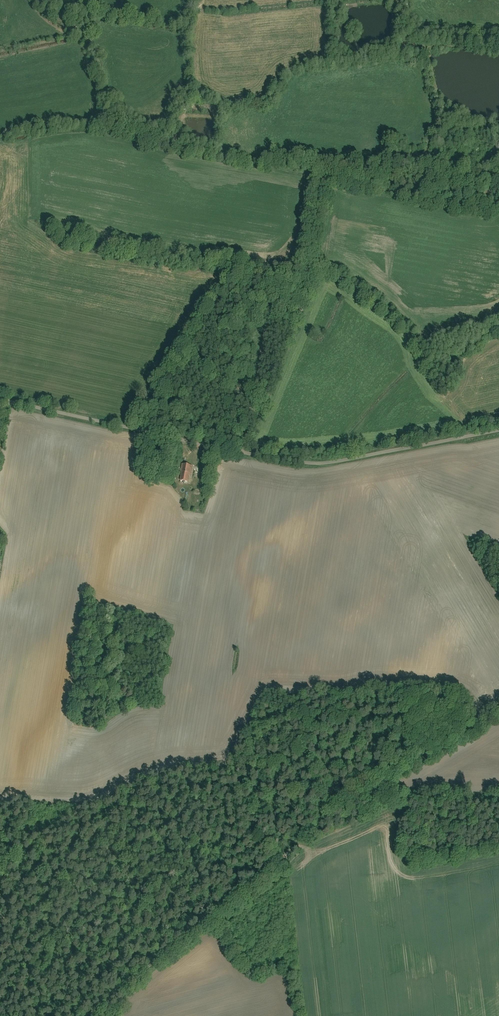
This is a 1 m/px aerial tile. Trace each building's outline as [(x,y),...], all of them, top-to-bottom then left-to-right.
[(203,456),(202,464),(210,465),(211,457),(203,456)] [(182,464),(179,481),(188,482),(191,465),(182,464)]
